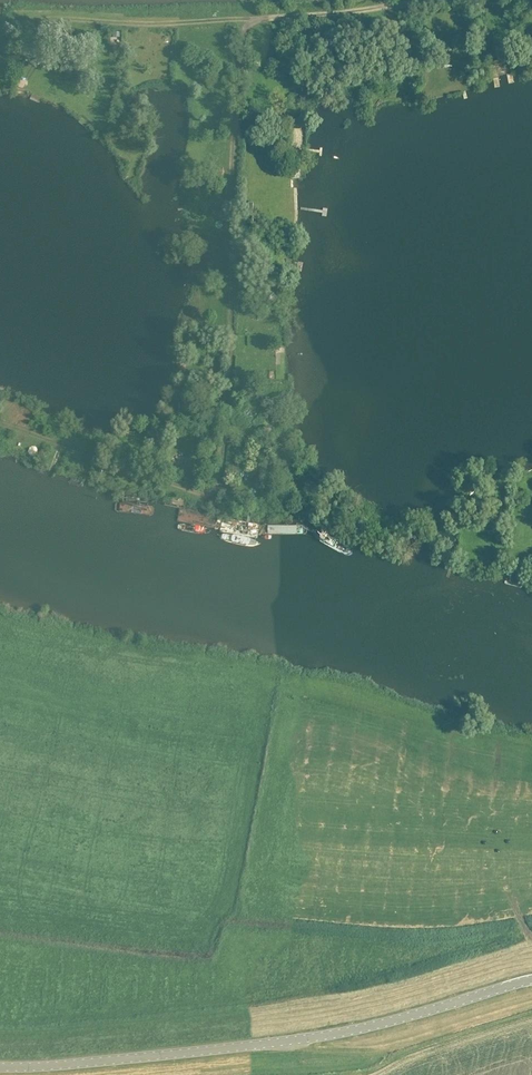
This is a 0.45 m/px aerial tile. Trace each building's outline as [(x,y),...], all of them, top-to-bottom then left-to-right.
[(254,476),(247,479),(249,486),(257,483),(254,476)] [(524,589),(525,583),(506,580),(505,586),(524,589)]
